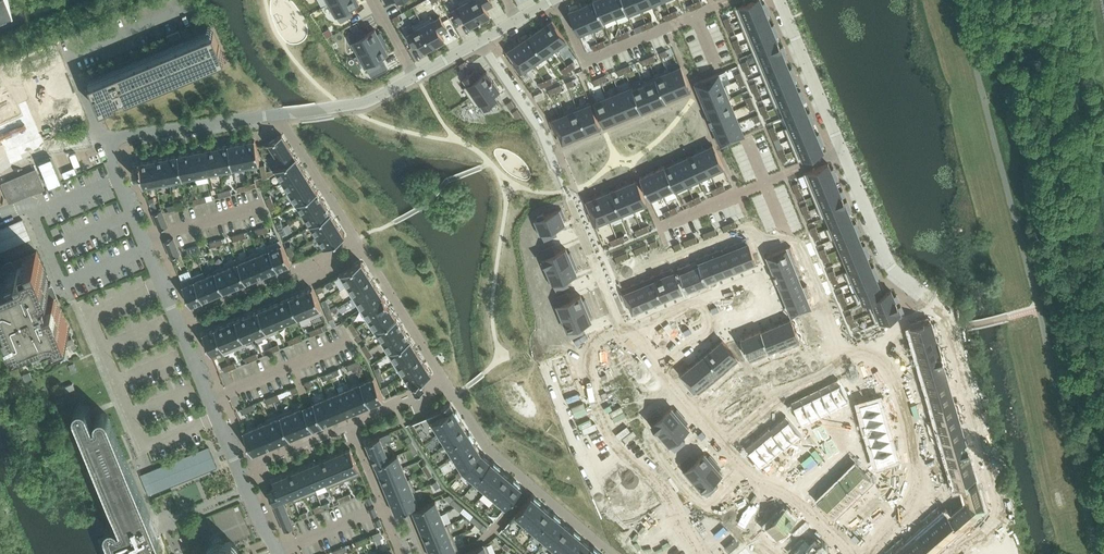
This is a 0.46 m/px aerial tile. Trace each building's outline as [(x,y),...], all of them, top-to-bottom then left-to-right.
[(328,4),(335,16),(337,15),(340,21),(353,14),(349,8),(359,3),(358,0),(335,0),(328,4)] [(453,9),(461,23),(467,19),(470,26),(480,21),(469,0),(458,0),(457,1),(459,5),(453,9)] [(480,21),(490,15),(487,9),(493,5),(490,0),(469,0),(480,21)] [(594,1),(582,5),(592,28),(593,28),(605,23),(604,21),(603,21),(595,0),(594,1)] [(594,1),(595,0),(603,21),(604,21),(615,16),(609,0),(593,0),(594,1)] [(615,16),(627,12),(627,11),(623,0),(609,0),(615,16)] [(627,11),(627,12),(627,13),(640,8),(637,0),(623,0),(627,11)] [(640,8),(652,3),(651,0),(637,0),(640,8)] [(735,8),(740,19),(767,8),(765,2),(762,3),(761,0),(754,0),(735,8)] [(694,2),(688,5),(691,10),(697,8),(694,2)] [(582,5),(570,11),(580,36),(593,30),(593,28),(592,28),(582,5)] [(767,8),(740,19),(744,30),(769,20),(767,15),(770,14),(767,8)] [(676,10),(670,12),(672,18),(678,15),(676,10)] [(670,12),(664,15),(666,20),(672,18),(670,12)] [(399,14),(393,17),(396,23),(401,20),(399,14)] [(431,15),(421,20),(435,45),(445,40),(441,33),(447,30),(440,16),(433,19),(431,15)] [(729,17),(723,19),(726,25),(732,23),(729,17)] [(414,30),(407,34),(415,47),(421,44),(425,51),(435,45),(421,20),(411,25),(414,30)] [(544,26),(541,28),(556,50),(568,42),(552,20),(544,26)] [(652,20),(646,22),(648,28),(654,25),(652,20)] [(769,20),(744,30),(749,41),(776,30),(774,24),(771,25),(769,20)] [(646,22),(640,25),(642,30),(648,28),(646,22)] [(732,23),(726,25),(729,31),(734,29),(732,23)] [(362,28),(349,35),(353,41),(350,42),(357,55),(359,53),(384,39),(380,32),(378,33),(375,29),(365,34),(362,28)] [(541,28),(530,35),(544,55),(544,56),(545,58),(556,50),(541,28)] [(628,30),(622,32),(624,38),(630,35),(628,30)] [(776,30),(749,41),(753,52),(778,42),(776,36),(779,35),(776,30)] [(179,31),(167,36),(169,42),(181,37),(179,31)] [(214,32),(89,83),(95,96),(94,96),(99,108),(223,56),(224,56),(219,45),(214,32)] [(622,32),(616,35),(618,40),(624,38),(622,32)] [(530,35),(519,42),(533,63),(534,62),(544,56),(544,55),(530,35)] [(738,38),(732,41),(735,47),(741,44),(738,38)] [(357,55),(354,56),(360,67),(365,64),(369,71),(382,64),(378,58),(388,53),(386,48),(388,47),(384,39),(359,53),(357,55)] [(604,40),(598,42),(600,48),(606,45),(604,40)] [(519,42),(508,50),(515,61),(513,62),(520,72),(522,70),(524,73),(535,65),(534,62),(533,63),(519,42)] [(598,42),(592,45),(594,50),(600,48),(598,42)] [(778,42),(753,52),(758,63),(785,51),(783,46),(780,47),(778,42)] [(741,44),(735,47),(737,53),(743,50),(741,44)] [(666,49),(660,52),(662,57),(668,55),(666,49)] [(785,51),(758,63),(762,74),(787,63),(785,58),(788,57),(785,51)] [(654,54),(648,57),(650,62),(656,60),(654,54)] [(747,60),(742,62),(744,68),(750,66),(747,60)] [(465,61),(459,64),(462,69),(468,66),(465,61)] [(572,61),(567,65),(570,70),(575,66),(572,61)] [(787,63),(762,74),(767,85),(794,73),(792,67),(789,69),(787,63)] [(629,64),(624,67),(626,72),(632,70),(629,64)] [(567,65),(561,69),(565,74),(570,70),(567,65)] [(669,72),(668,72),(677,94),(690,89),(681,66),(669,72)] [(750,66),(744,68),(747,74),(752,72),(750,66)] [(476,69),(463,78),(468,84),(463,87),(470,97),(493,80),(487,71),(481,75),(476,69)] [(668,69),(654,75),(655,76),(656,76),(665,99),(666,99),(677,94),(668,72),(669,72),(668,69)] [(741,71),(735,74),(738,80),(743,77),(741,71)] [(718,73),(696,82),(701,95),(724,86),(723,85),(718,73)] [(794,73),(767,85),(771,96),(796,85),(794,80),(797,79),(794,73)] [(605,74),(599,77),(602,82),(608,80),(605,74)] [(655,76),(643,81),(644,84),(645,84),(654,106),(667,101),(666,99),(665,99),(656,76),(655,76)] [(551,77),(545,79),(547,85),(553,82),(551,77)] [(599,77),(593,79),(596,85),(602,82),(599,77)] [(743,77),(738,80),(740,86),(746,84),(743,77)] [(545,79),(539,82),(541,87),(547,85),(545,79)] [(493,80),(470,97),(476,106),(480,103),(484,109),(497,100),(493,94),(499,89),(493,80)] [(756,82),(751,84),(753,90),(759,88),(756,82)] [(633,88),(633,89),(641,110),(640,110),(641,112),(654,106),(645,84),(644,84),(633,88)] [(724,86),(701,95),(706,107),(729,98),(731,97),(726,84),(723,85),(724,86)] [(796,85),(771,96),(776,107),(781,105),(780,104),(803,95),(801,89),(798,90),(796,85)] [(633,86),(620,92),(629,115),(640,110),(641,110),(633,89),(633,88),(633,86)] [(759,88),(753,90),(756,96),(761,94),(759,88)] [(542,92),(535,95),(537,100),(545,97),(542,92)] [(620,92),(608,97),(617,120),(629,115),(620,92)] [(803,95),(780,104),(781,105),(785,115),(805,107),(803,102),(806,101),(803,95)] [(751,96),(745,98),(748,104),(753,102),(751,96)] [(608,97),(595,102),(604,125),(617,120),(608,97)] [(729,98),(706,107),(710,118),(711,119),(734,110),(729,98)] [(511,100),(506,103),(510,109),(515,105),(511,100)] [(590,101),(577,107),(587,132),(600,127),(590,101)] [(753,102),(748,104),(750,110),(756,108),(753,102)] [(765,104),(760,106),(762,112),(768,110),(765,104)] [(577,107),(564,112),(565,114),(566,114),(575,137),(587,132),(577,107)] [(805,107),(785,115),(789,126),(812,117),(810,111),(807,112),(805,107)] [(517,109),(512,112),(516,117),(521,114),(517,109)] [(710,118),(709,119),(712,126),(713,125),(716,131),(739,122),(734,110),(711,119),(710,118)] [(768,110),(762,112),(765,118),(770,116),(768,110)] [(565,114),(551,120),(551,123),(555,132),(558,131),(562,142),(575,137),(566,114),(565,114)] [(789,126),(784,128),(789,139),(814,129),(812,124),(815,122),(812,117),(789,126)] [(739,122),(716,131),(721,143),(721,144),(744,135),(739,122)] [(774,125),(769,128),(771,134),(777,132),(774,125)] [(814,129),(789,139),(794,150),(822,138),(819,133),(816,134),(814,129)] [(777,132),(771,134),(774,140),(779,138),(777,132)] [(282,134),(268,143),(282,165),(296,157),(282,134)] [(822,138),(794,150),(798,161),(823,151),(821,145),(824,144),(822,140),(822,138)] [(255,140),(241,142),(246,166),(260,164),(255,140)] [(246,166),(241,142),(229,145),(233,169),(246,166)] [(713,144),(700,150),(712,175),(725,169),(713,144)] [(233,169),(229,145),(216,147),(221,171),(233,169)] [(216,147),(203,150),(208,174),(221,171),(216,147)] [(783,147),(778,149),(780,156),(786,153),(783,147)] [(203,150),(190,153),(195,177),(195,176),(197,184),(209,182),(208,174),(203,150)] [(700,150),(689,156),(700,180),(712,175),(700,150)] [(195,177),(190,153),(177,155),(182,179),(195,177)] [(786,153),(780,156),(783,162),(788,159),(786,153)] [(177,155),(165,158),(170,184),(183,182),(182,179),(177,155)] [(689,156),(677,161),(687,184),(688,186),(700,180),(689,156)] [(303,168),(296,157),(282,165),(275,169),(275,170),(282,181),(303,168)] [(165,158),(152,160),(157,187),(170,184),(165,158)] [(157,184),(152,160),(138,163),(139,165),(132,166),(134,176),(141,175),(143,187),(157,184)] [(666,166),(665,167),(675,189),(676,189),(687,184),(677,161),(666,166)] [(828,163),(803,173),(808,185),(836,173),(834,168),(831,169),(828,163)] [(665,165),(652,171),(664,195),(676,189),(675,189),(665,167),(666,166),(665,165)] [(37,176),(40,175),(37,168),(36,168),(2,182),(2,183),(1,183),(9,203),(10,202),(10,203),(45,188),(42,181),(40,182),(40,184),(17,193),(17,195),(12,196),(10,196),(6,187),(8,187),(8,185),(13,184),(36,175),(37,176)] [(289,192),(310,179),(303,168),(282,181),(289,192)] [(652,171),(640,176),(651,201),(664,195),(652,171)] [(836,173),(808,185),(813,196),(838,185),(836,180),(838,179),(838,178),(836,173)] [(17,193),(40,184),(40,182),(42,181),(40,175),(37,176),(36,175),(13,184),(8,185),(8,187),(6,187),(10,196),(12,196),(17,195),(17,193)] [(289,192),(287,193),(294,204),(296,203),(317,190),(310,179),(289,192)] [(637,180),(624,185),(633,208),(646,203),(637,180)] [(798,182),(792,184),(795,190),(800,188),(798,182)] [(723,184),(717,187),(720,192),(726,189),(723,184)] [(624,185),(612,190),(621,213),(622,213),(633,208),(624,185)] [(838,185),(813,196),(817,207),(842,196),(842,197),(845,196),(843,189),(840,191),(838,185)] [(717,187),(712,189),(714,195),(720,192),(717,187)] [(800,188),(795,190),(797,197),(803,194),(800,188)] [(303,214),(324,201),(317,190),(296,203),(303,214)] [(612,190),(600,195),(610,220),(623,215),(622,213),(621,213),(612,190)] [(600,195),(587,201),(591,212),(589,213),(594,224),(596,223),(597,226),(610,220),(600,195)] [(700,195),(694,198),(696,203),(702,200),(700,195)] [(842,196),(817,207),(822,218),(827,216),(826,215),(850,206),(847,200),(844,201),(842,197),(842,196)] [(694,198),(688,200),(690,206),(696,203),(694,198)] [(310,225),(331,212),(324,201),(303,214),(310,225)] [(807,204),(801,206),(804,212),(809,210),(807,204)] [(676,206),(670,209),(673,214),(678,211),(676,206)] [(850,206),(826,215),(827,216),(831,226),(851,218),(849,213),(852,212),(850,206)] [(538,218),(533,220),(539,233),(541,232),(544,239),(557,234),(554,227),(565,223),(562,217),(565,216),(562,208),(547,214),(544,215),(543,213),(537,216),(538,218)] [(162,209),(153,213),(159,229),(168,226),(162,209)] [(670,209),(664,211),(667,217),(673,214),(670,209)] [(809,210),(804,212),(806,218),(812,216),(809,210)] [(338,223),(331,212),(310,225),(317,236),(338,223)] [(831,226),(826,228),(831,240),(836,238),(836,237),(859,228),(856,222),(853,223),(851,218),(831,226)] [(0,229),(0,252),(31,239),(23,219),(0,229)] [(345,235),(338,223),(317,236),(324,248),(345,235)] [(647,225),(641,227),(643,233),(649,230),(647,225)] [(816,226),(810,228),(813,233),(813,234),(818,232),(816,226)] [(641,227),(635,230),(637,235),(643,233),(641,227)] [(859,228),(836,237),(836,238),(840,248),(860,240),(858,235),(861,234),(859,228)] [(818,232),(813,234),(815,240),(821,238),(818,232)] [(623,235),(617,237),(619,243),(625,240),(623,235)] [(617,237),(611,240),(613,245),(619,243),(617,237)] [(178,249),(173,238),(165,241),(169,253),(178,249)] [(747,238),(736,242),(745,266),(756,262),(749,243),(747,238)] [(656,239),(650,242),(652,248),(658,245),(656,239)] [(281,244),(279,240),(268,244),(270,249),(278,269),(290,264),(281,244)] [(860,240),(840,248),(845,259),(868,250),(865,244),(862,245),(860,240)] [(736,242),(726,246),(736,269),(745,266),(736,242)] [(811,242),(806,244),(808,250),(814,248),(811,242)] [(647,243),(641,246),(643,251),(649,249),(647,243)] [(270,249),(268,244),(269,247),(258,251),(259,254),(268,274),(278,269),(270,249)] [(786,247),(767,255),(772,266),(795,256),(791,245),(786,247)] [(553,246),(540,251),(543,258),(540,259),(545,271),(574,260),(571,252),(568,253),(566,248),(556,252),(553,246)] [(641,246),(635,248),(637,254),(643,251),(641,246)] [(726,246),(717,249),(726,273),(736,269),(726,246)] [(814,248),(808,250),(811,256),(816,254),(814,248)] [(825,248),(819,250),(822,256),(827,254),(825,248)] [(180,254),(179,250),(178,249),(169,253),(171,257),(172,257),(180,254)] [(717,249),(707,253),(716,277),(726,273),(717,249)] [(868,250),(845,259),(849,270),(869,262),(867,257),(870,255),(868,250)] [(51,284),(45,270),(43,265),(37,251),(26,255),(0,266),(0,304),(3,303),(8,316),(5,317),(15,340),(16,341),(19,349),(19,350),(46,339),(70,329),(70,328),(69,328),(55,294),(50,296),(49,294),(50,293),(48,288),(47,288),(46,286),(51,284)] [(259,254),(258,251),(247,256),(248,258),(257,278),(268,274),(259,254)] [(627,251),(621,254),(624,259),(630,257),(627,251)] [(697,257),(696,257),(697,259),(698,259),(706,281),(707,281),(716,277),(707,253),(697,257)] [(621,254),(615,256),(618,262),(624,259),(621,254)] [(827,254),(822,256),(824,262),(830,260),(827,254)] [(248,258),(247,256),(237,260),(236,258),(238,263),(246,283),(257,278),(248,258)] [(795,256),(772,266),(775,273),(775,274),(776,275),(799,265),(795,256)] [(238,263),(236,258),(225,262),(227,267),(235,287),(246,283),(238,263)] [(697,259),(688,263),(697,287),(707,283),(708,282),(707,281),(706,281),(698,259),(697,259)] [(574,260),(545,271),(551,284),(553,283),(556,290),(569,284),(566,278),(577,273),(575,269),(577,268),(574,260)] [(346,287),(369,273),(361,261),(338,275),(339,276),(346,287)] [(819,261),(814,263),(816,269),(822,267),(819,261)] [(227,267),(225,262),(224,262),(225,265),(215,269),(216,272),(224,292),(235,287),(227,267)] [(849,270),(844,272),(849,283),(854,281),(877,271),(874,266),(871,267),(869,262),(849,270)] [(688,263),(678,267),(687,291),(687,290),(697,287),(688,263)] [(775,274),(773,275),(776,282),(778,281),(780,285),(798,277),(799,277),(803,275),(799,265),(776,275),(775,274)] [(673,267),(662,271),(672,295),(682,290),(673,267)] [(822,267),(816,269),(819,275),(824,273),(822,267)] [(216,272),(215,269),(214,269),(215,272),(205,276),(203,271),(205,276),(213,296),(224,292),(216,272)] [(834,269),(828,272),(831,278),(836,275),(834,269)] [(205,276),(203,271),(192,276),(194,281),(202,301),(213,296),(205,276)] [(662,271),(652,275),(662,299),(672,295),(662,271)] [(877,271),(854,281),(858,291),(858,292),(878,283),(876,278),(879,277),(877,271)] [(353,298),(376,284),(369,273),(346,287),(353,298)] [(652,275),(643,279),(653,303),(662,299),(652,275)] [(836,275),(831,278),(833,284),(839,281),(836,275)] [(194,281),(192,276),(181,280),(183,285),(191,305),(198,302),(202,301),(194,281)] [(798,277),(780,285),(784,294),(802,287),(802,286),(799,277),(798,277)] [(643,279),(633,283),(643,307),(653,303),(643,279)] [(827,280),(822,283),(824,289),(830,286),(827,280)] [(625,292),(622,293),(626,303),(629,302),(630,306),(633,311),(643,307),(633,283),(623,287),(625,292)] [(858,291),(853,293),(858,305),(867,302),(866,301),(886,293),(885,292),(883,287),(880,289),(878,283),(858,292),(858,291)] [(360,309),(382,295),(376,284),(353,298),(360,309)] [(802,287),(784,294),(788,304),(806,296),(807,297),(811,295),(807,284),(802,286),(802,287)] [(830,286),(824,289),(827,295),(832,292),(830,286)] [(320,308),(313,289),(312,288),(301,293),(309,313),(311,318),(323,313),(320,308)] [(886,293),(866,301),(867,302),(871,312),(896,301),(896,302),(899,301),(896,295),(894,296),(891,290),(885,292),(886,293)] [(843,291),(837,293),(840,299),(845,297),(843,291)] [(568,292),(555,298),(557,304),(555,305),(560,319),(563,318),(563,317),(588,306),(585,298),(583,299),(581,295),(570,299),(568,292)] [(309,313),(301,293),(290,297),(298,317),(299,320),(310,316),(311,318),(309,313)] [(389,306),(382,295),(360,309),(366,320),(389,306)] [(806,296),(788,304),(792,315),(811,307),(807,297),(806,296)] [(298,317),(290,297),(279,302),(287,322),(289,325),(299,320),(298,317)] [(845,297),(840,299),(842,305),(848,303),(845,297)] [(896,301),(871,312),(876,323),(903,312),(901,306),(898,307),(896,302),(896,301)] [(287,322),(279,302),(268,306),(277,326),(279,331),(278,329),(289,325),(287,322)] [(277,326),(268,306),(257,311),(266,331),(268,336),(279,331),(277,326)] [(373,331),(396,317),(389,306),(366,320),(373,331)] [(588,306),(563,317),(563,318),(564,319),(571,336),(584,331),(581,324),(591,320),(589,315),(592,314),(588,306)] [(266,331),(257,311),(247,315),(255,335),(257,340),(268,336),(266,331)] [(255,335),(247,315),(236,320),(244,340),(246,345),(247,345),(246,342),(255,338),(256,341),(257,340),(255,335)] [(380,342),(403,328),(396,317),(373,331),(374,332),(376,330),(382,341),(380,342)] [(920,324),(910,327),(913,339),(937,332),(936,326),(933,327),(932,324),(930,318),(919,321),(920,324)] [(791,319),(780,323),(790,347),(801,342),(791,319)] [(854,319),(849,321),(851,327),(857,325),(854,319)] [(244,340),(236,320),(225,324),(233,345),(235,349),(246,345),(244,340)] [(352,322),(347,324),(351,330),(355,327),(352,322)] [(780,323),(771,327),(779,346),(778,346),(780,351),(790,347),(780,323)] [(233,345),(225,324),(214,329),(222,349),(224,354),(235,349),(233,345)] [(359,333),(355,327),(351,330),(354,336),(359,333)] [(762,331),(761,331),(769,350),(770,350),(778,346),(779,346),(771,327),(762,331)] [(387,354),(410,339),(403,328),(380,342),(387,354)] [(222,349),(214,329),(203,334),(205,340),(211,354),(212,354),(222,349),(224,354),(222,349)] [(761,329),(751,333),(761,357),(771,353),(770,350),(769,350),(761,331),(762,331),(761,329)] [(937,332),(913,339),(917,351),(938,344),(936,339),(939,338),(937,332)] [(751,333),(741,338),(750,361),(761,357),(751,333)] [(394,365),(417,350),(410,339),(387,354),(394,365)] [(723,340),(714,347),(731,366),(739,359),(725,343),(723,340)] [(366,344),(361,347),(365,352),(369,349),(366,344)] [(938,344),(917,351),(920,361),(920,362),(944,355),(942,349),(939,350),(938,344)] [(714,347),(706,354),(723,373),(731,366),(714,347)] [(401,376),(424,361),(417,350),(394,365),(401,376)] [(706,354),(698,361),(715,380),(723,373),(706,354)] [(920,361),(915,363),(918,375),(947,366),(946,360),(943,361),(941,356),(944,355),(920,362),(920,361)] [(802,358),(796,360),(798,366),(804,363),(802,358)] [(825,359),(819,362),(821,367),(827,365),(825,359)] [(432,373),(424,361),(401,376),(402,376),(404,375),(411,386),(413,384),(414,386),(417,390),(425,385),(422,379),(432,373)] [(698,361),(690,367),(707,387),(715,380),(698,361)] [(792,362),(786,364),(789,370),(795,367),(792,362)] [(819,362),(813,364),(815,370),(821,367),(819,362)] [(74,363),(69,365),(72,373),(77,371),(74,363)] [(786,364),(780,367),(783,372),(789,370),(786,364)] [(947,366),(918,375),(922,386),(927,385),(926,384),(950,378),(949,372),(946,372),(944,368),(947,367),(947,366)] [(690,367),(682,375),(688,382),(686,384),(693,392),(695,390),(698,394),(707,387),(690,367)] [(806,367),(800,370),(802,375),(808,373),(806,367)] [(338,369),(329,372),(331,377),(337,375),(340,374),(338,369)] [(773,370),(767,372),(769,378),(775,375),(773,370)] [(800,370),(794,372),(796,378),(802,375),(800,370)] [(767,372),(761,375),(763,380),(769,378),(767,372)] [(790,374),(784,376),(786,382),(792,379),(790,374)] [(383,400),(379,388),(374,377),(361,383),(371,405),(383,400)] [(839,377),(829,382),(840,405),(850,400),(839,377)] [(950,378),(926,384),(927,385),(930,395),(930,396),(951,390),(949,384),(952,383),(950,378)] [(751,380),(746,384),(750,389),(755,385),(751,380)] [(829,382),(819,387),(831,410),(840,405),(829,382)] [(73,383),(64,387),(66,392),(75,388),(73,383)] [(371,405),(361,383),(349,387),(359,410),(371,405)] [(359,410),(349,387),(337,392),(347,415),(359,410)] [(743,387),(738,391),(742,396),(747,392),(743,387)] [(819,387),(810,392),(821,415),(831,410),(819,387)] [(930,395),(925,397),(928,409),(933,408),(933,407),(957,400),(955,394),(952,395),(951,390),(930,396),(930,395)] [(738,391),(733,395),(737,400),(742,396),(738,391)] [(347,415),(337,392),(325,397),(335,420),(347,415)] [(810,392),(801,396),(812,419),(821,415),(810,392)] [(762,393),(757,397),(761,402),(766,398),(762,393)] [(801,396),(790,401),(802,424),(812,419),(801,396)] [(884,396),(859,403),(862,414),(887,407),(884,396)] [(335,420),(325,397),(313,403),(312,403),(313,404),(321,424),(321,425),(335,420)] [(754,400),(749,404),(753,409),(758,404),(754,400)] [(957,400),(933,407),(933,408),(936,418),(957,412),(956,407),(959,406),(957,400)] [(727,401),(722,405),(726,409),(731,405),(727,401)] [(443,410),(441,411),(443,414),(432,421),(439,431),(433,434),(434,436),(440,433),(448,428),(461,419),(459,417),(461,417),(456,410),(455,410),(450,402),(441,408),(443,410)] [(95,422),(94,422),(88,408),(87,407),(86,406),(86,405),(85,405),(84,404),(83,404),(81,403),(80,404),(78,404),(77,404),(77,405),(75,406),(75,407),(74,408),(74,409),(74,410),(74,411),(74,412),(74,413),(121,526),(119,526),(118,525),(118,524),(117,524),(117,523),(116,523),(114,522),(113,522),(112,522),(111,522),(110,523),(108,523),(107,524),(106,525),(106,526),(105,527),(105,528),(105,529),(105,530),(105,531),(106,531),(115,553),(148,553),(145,546),(146,545),(147,546),(148,547),(149,548),(150,548),(151,549),(152,549),(153,549),(154,549),(156,549),(157,548),(158,547),(159,546),(159,545),(160,545),(160,544),(160,543),(160,542),(160,541),(160,540),(158,535),(154,525),(108,416),(108,415),(107,414),(106,413),(105,412),(104,412),(103,412),(102,412),(100,412),(99,412),(98,413),(97,414),(96,415),(96,416),(95,416),(95,417),(95,418),(95,419),(95,420),(95,422)] [(309,404),(305,406),(293,411),(292,409),(291,409),(301,434),(315,428),(318,427),(321,425),(321,424),(313,404),(312,403),(309,404)] [(749,404),(744,408),(748,413),(753,409),(749,404)] [(722,405),(717,409),(721,414),(726,409),(722,405)] [(658,409),(647,418),(661,434),(682,416),(677,409),(675,411),(671,407),(663,414),(658,409)] [(887,407),(862,414),(865,423),(865,424),(890,417),(887,407)] [(301,434),(291,409),(279,414),(289,439),(301,434)] [(936,418),(931,419),(935,431),(964,423),(962,417),(959,418),(957,412),(936,418)] [(738,413),(733,418),(737,422),(742,418),(738,413)] [(289,439),(279,414),(267,419),(277,444),(289,439)] [(682,416),(661,434),(674,450),(685,441),(681,435),(689,428),(686,424),(688,422),(682,416)] [(788,417),(780,424),(793,439),(802,432),(788,417)] [(865,423),(863,423),(865,431),(867,430),(868,434),(893,427),(890,417),(865,424),(865,423)] [(733,418),(728,422),(732,426),(737,422),(733,418)] [(277,444),(267,419),(266,419),(267,421),(256,426),(265,449),(277,444)] [(440,445),(441,447),(447,444),(457,437),(468,431),(461,419),(448,428),(440,433),(446,442),(440,445)] [(964,423),(935,431),(938,443),(943,442),(943,441),(964,435),(962,430),(965,429),(964,423)] [(780,424),(772,431),(785,446),(793,439),(780,424)] [(265,449),(256,426),(243,431),(252,454),(265,449)] [(893,427),(868,434),(871,444),(891,439),(896,438),(893,427)] [(447,456),(448,458),(454,455),(464,448),(475,442),(473,439),(474,439),(470,432),(469,433),(468,431),(457,437),(447,444),(452,453),(447,456)] [(772,431),(764,437),(777,453),(785,446),(772,431)] [(964,435),(943,441),(943,442),(946,452),(946,453),(970,446),(968,440),(965,441),(965,440),(964,435)] [(384,447),(380,436),(372,439),(366,442),(375,465),(389,459),(389,458),(391,457),(387,446),(384,447)] [(764,437),(756,444),(769,459),(777,453),(764,437)] [(891,439),(871,444),(874,454),(893,449),(893,448),(891,439)] [(415,446),(411,440),(407,443),(410,449),(415,446)] [(456,472),(458,473),(472,461),(482,453),(475,442),(464,448),(454,455),(461,467),(456,472)] [(756,444),(748,451),(761,466),(769,459),(756,444)] [(418,452),(415,446),(410,449),(414,454),(418,452)] [(946,452),(941,453),(944,466),(949,464),(973,457),(972,451),(969,452),(967,447),(970,446),(946,453),(946,452)] [(893,449),(874,454),(877,465),(902,458),(898,447),(893,448),(893,449)] [(361,474),(350,448),(339,453),(349,479),(361,474)] [(691,454),(680,463),(685,469),(683,471),(692,481),(694,480),(694,479),(715,461),(710,455),(708,456),(704,452),(696,460),(691,454)] [(349,479),(339,453),(328,458),(338,483),(349,479)] [(458,473),(459,475),(464,471),(475,480),(482,473),(492,461),(482,453),(472,461),(458,473)] [(398,454),(391,457),(389,458),(389,459),(375,465),(380,477),(403,467),(398,454)] [(973,457),(949,464),(952,475),(953,475),(974,469),(972,464),(975,463),(973,457)] [(338,483),(328,458),(317,462),(325,483),(327,488),(338,483)] [(471,485),(473,487),(477,482),(485,488),(493,479),(502,470),(500,468),(500,467),(494,462),(494,463),(492,461),(482,473),(475,480),(471,485)] [(715,461),(694,479),(694,480),(707,495),(718,486),(714,480),(722,473),(719,469),(721,467),(715,461)] [(325,483),(317,462),(306,467),(315,487),(325,483)] [(856,463),(848,471),(866,490),(874,482),(862,470),(856,463)] [(430,469),(426,464),(422,466),(425,472),(430,469)] [(315,487),(306,467),(295,471),(304,492),(306,496),(317,492),(315,487)] [(408,478),(403,467),(380,477),(385,489),(408,479),(408,478)] [(433,475),(430,469),(425,472),(429,478),(433,475)] [(952,475),(947,476),(951,489),(962,485),(980,480),(978,474),(975,474),(974,469),(953,475),(952,475)] [(481,494),(483,495),(487,490),(495,497),(503,487),(511,478),(502,470),(493,479),(485,488),(481,494)] [(304,492),(295,471),(284,476),(293,496),(294,499),(293,499),(294,501),(306,496),(304,492)] [(848,471),(841,479),(858,497),(866,490),(848,471)] [(293,496),(284,476),(272,481),(275,488),(274,489),(268,491),(285,531),(293,528),(294,527),(292,523),(284,503),(293,499),(294,499),(293,496)] [(413,491),(413,492),(416,491),(410,477),(408,478),(408,479),(385,489),(390,501),(413,491)] [(491,502),(493,504),(497,498),(506,506),(514,496),(522,487),(520,485),(520,484),(514,479),(513,480),(511,478),(503,487),(495,497),(491,502)] [(841,479),(833,486),(851,504),(858,497),(841,479)] [(440,486),(437,480),(432,483),(436,489),(440,486)] [(980,480),(962,485),(967,503),(977,514),(985,508),(979,486),(981,485),(980,481),(980,480)] [(833,486),(826,493),(843,511),(851,504),(833,486)] [(418,504),(413,492),(413,491),(390,501),(396,514),(409,508),(418,504)] [(826,493),(817,501),(824,508),(822,510),(830,517),(832,515),(835,519),(843,511),(826,493)] [(523,504),(515,514),(524,521),(520,527),(521,528),(526,523),(532,516),(542,504),(540,502),(541,501),(535,496),(534,497),(531,495),(523,504)] [(881,495),(877,499),(881,504),(886,499),(881,495)] [(459,503),(454,499),(450,503),(455,507),(459,503)] [(929,500),(924,504),(927,508),(932,504),(929,500)] [(441,513),(435,501),(413,510),(418,523),(441,513)] [(946,501),(941,505),(945,510),(950,506),(946,501)] [(874,502),(869,507),(873,511),(878,506),(874,502)] [(464,507),(459,503),(455,507),(460,511),(464,507)] [(950,517),(950,518),(962,532),(966,528),(964,525),(969,521),(977,514),(967,503),(950,517)] [(552,512),(542,504),(532,516),(526,523),(534,530),(530,535),(532,537),(536,531),(544,522),(552,512)] [(924,504),(919,508),(923,513),(927,508),(924,504)] [(316,507),(313,508),(315,513),(318,512),(324,510),(322,505),(316,507)] [(374,506),(369,509),(372,517),(378,514),(374,506)] [(869,507),(865,511),(869,516),(873,511),(869,507)] [(942,509),(933,517),(953,540),(957,536),(955,533),(959,530),(961,532),(962,532),(950,518),(950,517),(942,508),(942,509)] [(554,514),(552,512),(544,522),(536,531),(544,538),(540,543),(541,545),(546,540),(554,530),(562,521),(560,519),(561,518),(555,513),(554,514)] [(445,525),(441,513),(418,523),(423,535),(446,525),(445,525)] [(911,515),(906,520),(910,524),(915,519),(911,515)] [(479,520),(474,516),(470,520),(475,524),(479,520)] [(859,517),(854,521),(858,526),(863,521),(859,517)] [(933,517),(924,525),(944,547),(942,545),(943,544),(946,541),(948,544),(953,540),(933,517)] [(788,519),(777,530),(789,543),(806,526),(798,519),(793,524),(788,519)] [(484,524),(479,520),(475,524),(480,528),(484,524)] [(906,520),(901,524),(905,528),(910,524),(906,520)] [(572,529),(562,521),(554,530),(546,540),(554,547),(550,552),(551,553),(556,548),(564,539),(572,529)] [(854,521),(850,526),(854,530),(858,526),(854,521)] [(453,536),(448,524),(445,525),(446,525),(423,535),(428,547),(451,537),(453,536)] [(924,525),(915,532),(933,553),(937,549),(939,551),(944,547),(924,525)] [(572,529),(564,539),(556,548),(563,553),(568,553),(574,547),(582,538),(580,536),(581,535),(575,530),(574,531),(572,529)] [(893,531),(888,535),(892,539),(897,535),(893,531)] [(906,540),(919,553),(932,553),(933,553),(915,532),(906,540)] [(888,535),(884,539),(887,543),(892,539),(888,535)] [(453,536),(451,537),(428,547),(431,553),(446,553),(456,550),(458,549),(453,536)] [(207,553),(240,553),(239,550),(238,549),(237,547),(236,545),(234,543),(232,542),(230,541),(228,540),(226,539),(224,539),(221,539),(221,538),(220,538),(220,537),(219,537),(218,537),(217,537),(216,537),(215,537),(214,538),(214,539),(213,539),(213,540),(213,541),(213,542),(211,544),(210,546),(208,549),(207,553)] [(582,538),(574,547),(568,553),(585,553),(592,546),(582,538)] [(897,548),(903,553),(919,553),(906,540),(897,548)] [(798,552),(800,553),(821,553),(827,548),(819,541),(814,546),(810,541),(798,552)] [(994,545),(996,553),(1012,553),(1009,541),(994,545)] [(510,546),(505,542),(502,546),(507,551),(510,546)] [(880,543),(875,547),(878,551),(883,547),(880,543)] [(486,544),(484,545),(462,553),(490,553),(486,544)]
